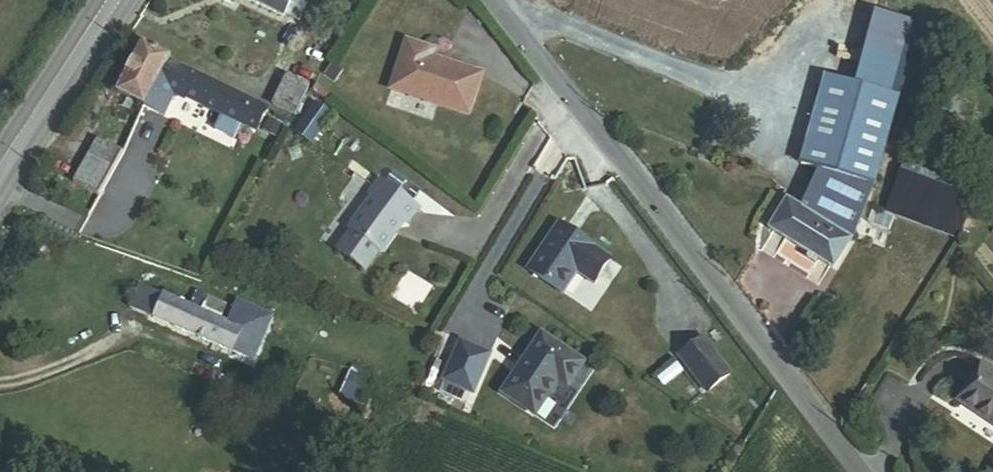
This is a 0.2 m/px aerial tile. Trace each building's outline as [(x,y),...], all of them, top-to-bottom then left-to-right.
[(310,5),(313,0),(242,0),(283,19),(286,17),(301,24),(310,5)] [(899,98),(918,28),(875,16),(856,87),(899,98)] [(405,40),(389,89),(469,116),(483,74),(433,57),(435,50),(405,40)] [(145,109),(158,85),(169,63),(171,59),(144,45),(142,50),(132,45),(123,63),(134,68),(119,96),(145,109)] [(298,68),(320,81),(328,67),(306,54),(298,68)] [(269,113),(169,63),(158,85),(145,109),(165,120),(177,94),(220,115),(215,124),(218,132),(229,137),(236,135),(241,125),(259,134),(262,130),(269,113)] [(273,107),(295,118),(309,88),(287,78),(273,107)] [(865,208),(875,185),(899,98),(856,87),(827,79),(802,169),(816,174),(810,187),(865,208)] [(335,115),(316,103),(294,133),(312,146),(335,115)] [(284,120),(269,113),(262,130),(276,137),(284,120)] [(94,207),(122,155),(98,142),(75,184),(88,191),(83,201),(94,207)] [(133,168),(120,161),(106,187),(119,194),(133,168)] [(956,244),(972,205),(901,176),(885,215),(894,219),(956,244)] [(371,196),(347,227),(382,252),(405,221),(408,223),(418,209),(379,180),(369,194),(371,196)] [(800,210),(788,203),(770,231),(809,255),(806,259),(813,263),(815,259),(833,271),(852,239),(865,208),(810,187),(800,210)] [(885,215),(873,211),(867,225),(888,233),(894,219),(885,215)] [(611,257),(558,222),(527,269),(562,292),(576,271),(594,282),(611,257)] [(248,359),(258,336),(221,320),(227,308),(209,301),(204,313),(164,295),(154,317),(248,359)] [(584,363),(541,334),(501,393),(534,416),(558,382),(567,388),(584,363)] [(703,338),(679,356),(706,392),(730,374),(703,338)] [(471,392),(489,354),(460,341),(443,379),(471,392)] [(978,362),(951,403),(992,430),(992,372),(978,362)]
